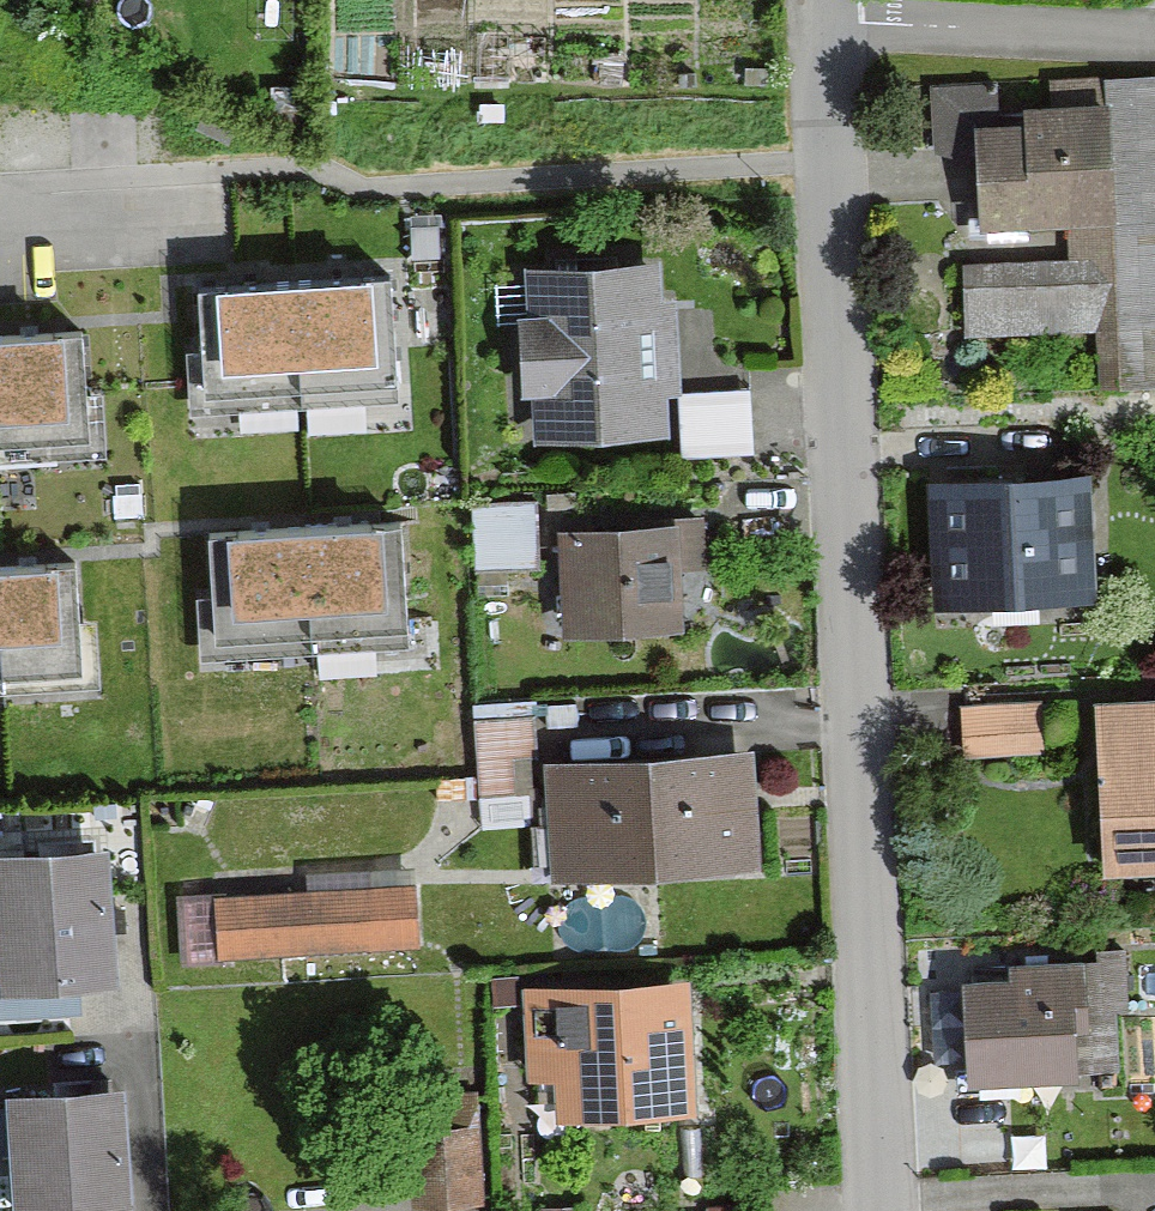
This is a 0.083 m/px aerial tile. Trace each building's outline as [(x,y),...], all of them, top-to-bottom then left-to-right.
[(972,277),(976,345),(1109,337),(1113,400),(1154,398),(1154,90),(1063,96),(1065,128),(992,133),(998,239),(1075,234),(1077,271),(972,277)] [(385,263),(222,271),(228,376),(391,368),(385,263)] [(683,447),(672,269),(538,277),(549,455),(683,447)] [(0,333),(0,440),(88,435),(83,329),(0,333)] [(682,380),(684,449),(757,446),(755,378),(682,380)] [(1101,483),(946,489),(950,613),(1105,608),(1101,483)] [(480,559),(542,555),(538,492),(476,496),(480,559)] [(403,517),(219,526),(224,638),(408,629),(403,517)] [(707,638),(701,532),(577,538),(582,645),(707,638)] [(0,561),(0,673),(62,671),(57,559),(0,561)] [(483,813),(540,811),(536,702),(480,703),(483,813)] [(1042,715),(968,721),(970,759),(1045,754),(1042,715)] [(1118,717),(1128,882),(1154,880),(1154,715),(1118,717)] [(777,882),(772,760),(564,769),(569,891),(777,882)] [(139,987),(128,855),(15,865),(26,997),(139,987)] [(428,951),(424,893),(226,907),(230,965),(428,951)] [(1034,997),(985,999),(990,1100),(1128,1094),(1122,969),(1033,973),(1034,997)] [(712,1120),(705,987),(533,997),(539,1092),(571,1090),(573,1128),(712,1120)] [(142,1101),(32,1106),(37,1210),(147,1210),(142,1101)] [(489,1137),(424,1139),(425,1210),(491,1210),(489,1137)]
